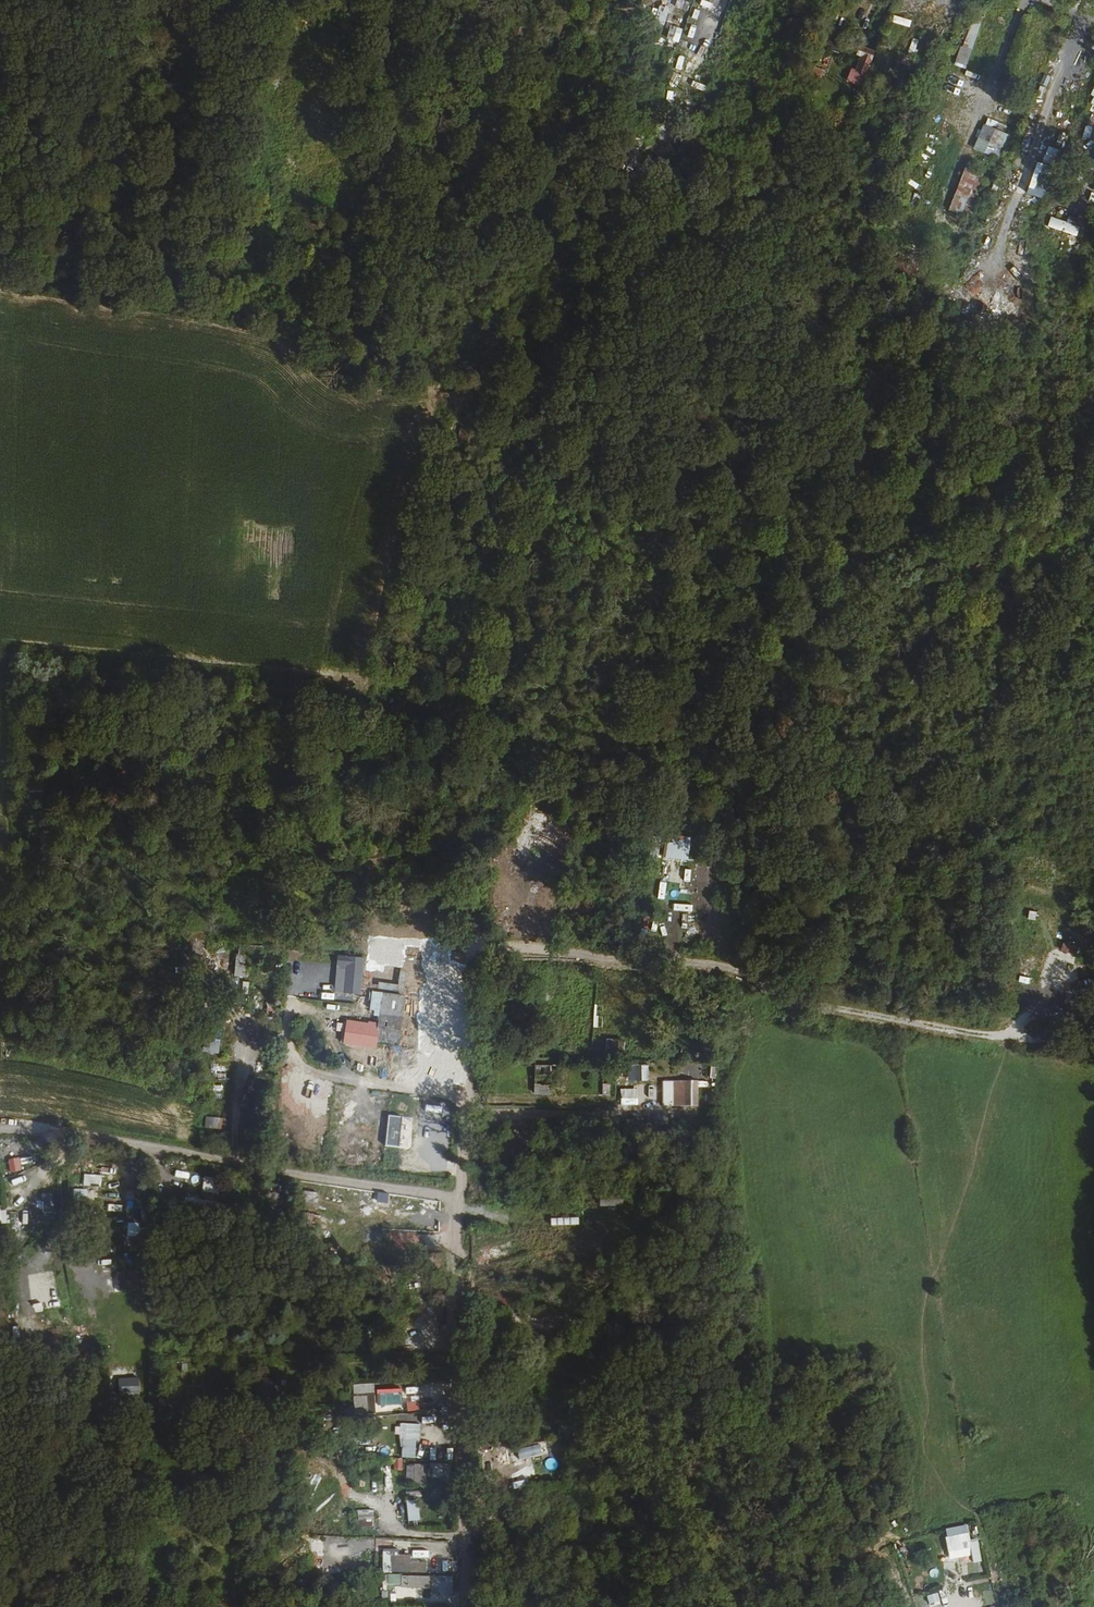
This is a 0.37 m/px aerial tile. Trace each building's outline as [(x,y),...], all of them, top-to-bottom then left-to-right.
[(441,13),(456,16),(460,0),(444,0),(441,13)] [(598,11),(608,14),(613,0),(601,0),(598,11)] [(675,7),(690,10),(692,0),(677,0),(675,7)] [(710,9),(714,0),(699,0),(698,4),(710,9)] [(568,6),(559,4),(553,23),(562,25),(568,6)] [(657,6),(654,22),(664,24),(667,8),(657,6)] [(895,16),(893,23),(910,26),(911,19),(895,16)] [(970,20),(956,66),(967,69),(980,23),(970,20)] [(687,21),(685,28),(699,31),(700,24),(687,21)] [(679,42),(682,28),(669,25),(666,40),(679,42)] [(830,36),(827,47),(840,51),(843,39),(830,36)] [(862,44),(859,50),(871,55),(873,49),(862,44)] [(910,66),(912,57),(903,55),(901,63),(910,66)] [(668,85),(674,87),(679,74),(673,72),(668,85)] [(331,106),(317,103),(314,119),(327,123),(331,106)] [(1093,133),(1093,130),(1093,110),(1092,109),(1085,130),(1093,133)] [(1001,159),(1010,133),(982,124),(973,149),(1001,159)] [(1023,136),(1020,151),(1027,152),(1030,138),(1023,136)] [(1037,161),(1027,194),(1045,199),(1061,150),(1048,146),(1042,163),(1037,161)] [(324,152),(313,149),(309,169),(319,171),(324,152)] [(875,158),(866,155),(864,162),(872,165),(875,158)] [(963,166),(949,211),(973,218),(978,201),(975,200),(983,173),(963,166)] [(1047,227),(1076,236),(1082,219),(1068,215),(1066,221),(1050,216),(1047,227)] [(248,311),(234,308),(233,313),(246,317),(248,311)] [(290,316),(275,313),(274,320),(289,324),(290,316)] [(326,339),(342,343),(345,330),(329,326),(326,339)] [(340,350),(342,343),(326,339),(324,345),(340,350)] [(997,570),(987,558),(976,567),(984,579),(997,570)] [(153,700),(143,695),(137,710),(147,714),(153,700)] [(77,763),(71,770),(93,786),(98,779),(77,763)] [(42,800),(40,778),(29,779),(30,801),(42,800)] [(531,834),(529,845),(548,849),(552,823),(533,820),(531,834)] [(901,843),(921,846),(922,838),(906,835),(906,832),(898,831),(896,842),(901,843)] [(689,860),(690,836),(667,834),(666,859),(689,860)] [(920,853),(921,846),(901,843),(900,851),(920,853)] [(691,877),(689,893),(696,894),(698,879),(691,877)] [(1041,949),(1047,951),(1051,938),(1045,936),(1041,949)] [(213,943),(212,949),(225,951),(226,945),(213,943)] [(567,959),(552,963),(556,975),(571,970),(567,959)] [(383,992),(373,992),(372,1005),(382,1005),(383,992)] [(622,998),(618,1009),(624,1011),(628,1000),(622,998)] [(1052,1019),(1053,1012),(1039,1010),(1038,1017),(1052,1019)] [(379,1015),(378,1022),(376,1041),(398,1043),(401,1017),(379,1015)] [(376,1041),(378,1022),(370,1021),(369,1024),(344,1022),(341,1042),(375,1045),(376,1041)] [(220,1052),(221,1027),(203,1026),(202,1051),(220,1052)] [(226,1033),(226,1041),(245,1042),(245,1034),(226,1033)] [(607,1057),(623,1058),(624,1041),(607,1040),(607,1057)] [(553,1083),(553,1064),(535,1064),(535,1084),(553,1083)] [(629,1064),(628,1079),(648,1080),(648,1065),(629,1064)] [(254,1070),(253,1078),(267,1080),(268,1073),(254,1070)] [(662,1081),(663,1107),(698,1106),(698,1081),(662,1081)] [(534,1084),(534,1094),(551,1094),(551,1084),(534,1084)] [(625,1102),(624,1085),(617,1086),(617,1102),(625,1102)] [(355,1130),(357,1113),(350,1112),(348,1129),(355,1130)] [(398,1147),(403,1116),(389,1114),(384,1145),(398,1147)] [(225,1129),(225,1117),(204,1116),(204,1128),(225,1129)] [(19,1157),(7,1159),(9,1172),(21,1170),(19,1157)] [(175,1169),(173,1176),(186,1178),(187,1172),(175,1169)] [(215,1192),(216,1177),(202,1176),(202,1191),(215,1192)] [(95,1197),(95,1188),(73,1189),(73,1198),(95,1197)] [(300,1207),(315,1210),(317,1194),(302,1191),(300,1207)] [(634,1204),(633,1193),(600,1194),(600,1205),(634,1204)] [(189,1202),(190,1198),(185,1197),(184,1210),(204,1213),(205,1205),(189,1202)] [(214,1202),(190,1198),(189,1202),(205,1205),(204,1213),(213,1215),(214,1202)] [(134,1228),(135,1213),(126,1213),(125,1227),(134,1228)] [(117,1272),(118,1291),(147,1289),(146,1271),(117,1272)] [(30,1299),(47,1297),(45,1280),(29,1282),(30,1299)] [(33,1301),(35,1313),(43,1312),(41,1299),(33,1301)] [(43,1309),(60,1307),(59,1299),(42,1301),(43,1309)] [(438,1321),(445,1317),(440,1306),(433,1310),(438,1321)] [(74,1309),(76,1321),(83,1320),(81,1308),(74,1309)] [(354,1383),(353,1391),(373,1394),(374,1386),(354,1383)] [(401,1388),(378,1389),(378,1405),(402,1404),(401,1388)] [(417,1396),(408,1396),(408,1409),(417,1409),(417,1396)] [(449,1406),(449,1396),(438,1397),(439,1407),(449,1406)] [(257,1408),(258,1400),(241,1400),(241,1408),(257,1408)] [(399,1456),(417,1457),(419,1423),(401,1422),(399,1456)] [(549,1458),(546,1441),(510,1449),(513,1466),(549,1458)] [(402,1469),(401,1458),(393,1458),(394,1470),(402,1469)] [(430,1463),(430,1477),(450,1478),(451,1463),(430,1463)] [(424,1484),(424,1470),(414,1470),(414,1467),(406,1467),(406,1470),(414,1470),(414,1484),(424,1484)] [(431,1487),(430,1500),(438,1500),(439,1487),(431,1487)] [(418,1499),(406,1499),(407,1526),(419,1525),(418,1499)] [(358,1520),(371,1521),(372,1509),(359,1509),(358,1520)] [(970,1548),(971,1554),(973,1562),(979,1561),(975,1533),(946,1538),(948,1552),(970,1548)] [(949,1557),(971,1554),(970,1548),(948,1552),(949,1557)] [(398,1549),(381,1549),(382,1572),(426,1571),(426,1562),(410,1562),(410,1553),(398,1554),(398,1549)] [(452,1591),(452,1574),(382,1574),(382,1585),(389,1585),(389,1598),(406,1598),(406,1591),(452,1591)] [(930,1602),(932,1606),(949,1606),(946,1598),(930,1602)]
